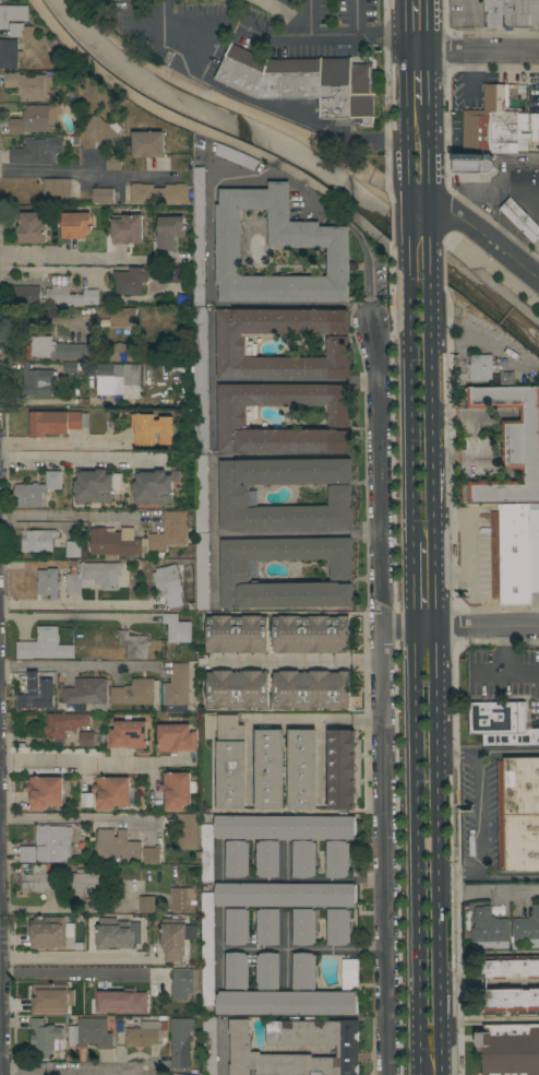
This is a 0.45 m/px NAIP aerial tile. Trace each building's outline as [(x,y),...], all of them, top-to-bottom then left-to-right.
[(483,27),(483,0),(538,0),(538,27),(483,27)] [(9,29),(0,29),(0,5),(29,5),(28,21),(9,21),(9,29)] [(24,23),(24,37),(10,37),(10,23),(24,23)] [(17,69),(0,69),(0,39),(17,39),(17,69)] [(350,58),(351,66),(368,64),(368,63),(372,63),(373,126),(363,126),(363,118),(321,119),(321,98),(260,99),(215,79),(231,44),(267,60),(350,58)] [(47,75),(47,76),(52,76),(51,93),(47,93),(47,102),(20,102),(20,95),(16,95),(16,90),(19,90),(19,87),(3,87),(3,72),(19,72),(19,75),(47,75)] [(488,154),(488,151),(462,151),(462,110),(482,110),(482,85),(506,85),(506,107),(504,107),(504,111),(516,111),(516,133),(529,133),(529,139),(527,139),(527,152),(516,151),(513,151),(513,153),(506,153),(506,154),(488,154)] [(50,105),(50,103),(61,103),(61,115),(58,115),(58,132),(24,132),(24,134),(9,134),(9,119),(22,119),(22,110),(25,110),(25,105),(50,105)] [(108,125),(112,119),(122,128),(118,133),(120,135),(106,151),(96,141),(95,143),(81,130),(95,114),(108,125)] [(529,115),(538,115),(538,131),(537,131),(537,142),(530,142),(530,131),(529,131),(529,115)] [(165,132),(165,157),(133,157),(133,132),(165,132)] [(63,137),(63,154),(56,154),(56,164),(10,164),(10,149),(23,149),(23,145),(25,145),(25,137),(63,137)] [(260,162),(253,172),(248,168),(216,155),(217,143),(251,156),(260,162)] [(486,154),(484,160),(487,160),(489,161),(491,163),(491,165),(492,167),(491,168),(491,169),(490,172),(488,173),(487,173),(451,173),(451,154),(486,154)] [(122,156),(122,170),(107,170),(107,155),(122,156)] [(203,168),(192,168),(193,203),(204,202),(203,168)] [(71,198),(62,198),(62,201),(43,201),(43,179),(71,179),(71,198)] [(218,302),(218,285),(216,285),(216,204),(219,204),(219,189),(270,189),(270,181),(290,181),(290,222),(320,222),(320,226),(349,226),(349,302),(218,302)] [(136,203),(136,204),(133,204),(133,203),(131,203),(131,184),(142,184),(142,185),(154,185),(154,188),(165,188),(165,185),(176,185),(176,184),(187,184),(187,185),(188,185),(188,203),(187,203),(187,204),(180,204),(180,203),(136,203)] [(113,189),(113,203),(92,203),(92,188),(113,189)] [(510,197),(538,227),(538,238),(534,244),(499,209),(510,197)] [(93,222),(91,224),(92,232),(88,235),(85,235),(85,239),(62,239),(62,213),(91,212),(93,217),(93,222)] [(17,244),(17,226),(19,226),(19,213),(46,213),(46,244),(17,244)] [(142,214),(142,244),(112,245),(111,215),(142,214)] [(183,216),(184,237),(173,238),(175,251),(159,251),(159,247),(158,247),(157,235),(158,235),(158,217),(183,216)] [(129,272),(129,268),(144,268),(144,269),(148,269),(148,281),(142,281),(142,295),(116,295),(116,283),(113,283),(113,277),(113,272),(129,272)] [(182,268),(182,283),(167,283),(167,268),(182,268)] [(191,294),(203,294),(203,282),(198,282),(198,270),(191,270),(191,294)] [(38,286),(38,305),(14,305),(14,286),(38,286)] [(69,287),(69,295),(74,295),(74,294),(77,294),(77,295),(82,295),(82,291),(97,291),(97,306),(82,306),(82,305),(57,305),(57,304),(45,304),(45,290),(51,290),(51,287),(69,287)] [(136,308),(136,322),(135,322),(132,323),(132,321),(131,321),(131,326),(121,326),(121,327),(117,327),(117,326),(110,326),(110,308),(136,308)] [(216,378),(216,309),(349,309),(349,332),(335,332),(335,333),(245,333),(245,341),(252,341),(252,344),(256,344),(256,357),(327,357),(327,336),(348,336),(348,359),(349,359),(349,378),(216,378)] [(24,358),(24,336),(50,336),(51,342),(56,342),(56,344),(68,343),(68,344),(97,344),(97,358),(50,358),(24,358)] [(129,344),(129,361),(110,362),(110,344),(129,344)] [(492,366),(495,366),(495,371),(492,371),(492,380),(471,381),(471,378),(470,378),(469,365),(470,365),(470,355),(492,355),(492,366)] [(24,362),(29,363),(29,370),(53,370),(53,371),(57,373),(57,375),(69,376),(69,385),(55,385),(55,397),(23,397),(24,362)] [(77,363),(82,363),(82,370),(77,370),(77,373),(63,373),(63,362),(77,363)] [(122,399),(122,393),(96,394),(96,377),(95,377),(95,364),(113,364),(113,365),(140,365),(140,386),(139,386),(140,399),(122,399)] [(515,373),(516,386),(501,386),(501,373),(515,373)] [(235,453),(218,453),(218,385),(350,385),(350,397),(348,397),(348,427),(327,427),(327,406),(256,406),(256,418),(253,418),(253,422),(249,422),(249,429),(337,429),(337,432),(351,432),(351,453),(235,453)] [(464,387),(538,386),(538,503),(499,503),(468,503),(468,501),(462,503),(460,482),(523,481),(523,469),(503,470),(502,421),(522,421),(522,407),(468,409),(468,405),(465,405),(464,387)] [(29,412),(68,412),(82,412),(82,413),(87,413),(87,427),(82,427),(82,429),(68,429),(68,434),(48,434),(48,433),(45,433),(45,437),(29,438),(29,412)] [(172,445),(159,445),(159,435),(154,435),(154,446),(134,446),(135,427),(131,427),(132,414),(154,414),(154,421),(159,421),(159,417),(172,417),(172,445)] [(220,530),(219,461),(350,459),(351,481),(337,482),(337,484),(248,485),(248,492),(255,491),(256,507),(328,506),(328,487),(330,487),(330,485),(350,485),(350,508),(351,508),(352,528),(220,530)] [(99,470),(106,470),(106,472),(113,472),(112,501),(109,501),(109,504),(91,503),(91,501),(87,501),(87,503),(85,503),(85,504),(77,504),(77,503),(75,503),(75,493),(74,493),(74,482),(75,482),(75,469),(99,470)] [(157,470),(157,471),(165,471),(165,472),(172,472),(172,504),(168,504),(168,505),(148,504),(148,503),(146,503),(146,504),(145,504),(144,505),(137,505),(137,504),(134,504),(134,494),(133,494),(133,483),(135,483),(135,470),(157,470)] [(33,484),(33,483),(38,483),(38,484),(46,484),(46,471),(61,471),(61,489),(47,489),(47,493),(43,493),(43,507),(13,507),(13,489),(14,489),(14,487),(15,487),(15,484),(33,484)] [(499,503),(538,503),(538,593),(530,593),(530,604),(500,605),(500,599),(492,599),(491,512),(500,511),(499,503)] [(185,545),(166,545),(166,551),(148,551),(148,534),(163,534),(163,511),(185,511),(185,545)] [(127,555),(127,559),(105,559),(105,555),(89,555),(89,528),(98,529),(98,528),(116,528),(116,532),(121,532),(121,528),(133,528),(133,539),(141,539),(141,545),(147,545),(147,553),(141,553),(141,555),(127,555)] [(57,530),(57,531),(59,531),(59,536),(57,536),(57,538),(52,538),(52,552),(22,552),(22,539),(26,539),(26,531),(57,530)] [(209,611),(197,611),(197,609),(196,609),(195,533),(208,533),(209,611)] [(352,538),(352,557),(351,557),(351,580),(331,580),(330,559),(256,560),(257,576),(250,576),(250,584),(338,583),(338,584),(352,584),(352,606),(237,609),(237,607),(221,607),(220,540),(352,538)] [(64,542),(80,542),(80,558),(64,558),(64,542)] [(120,564),(120,577),(116,577),(116,591),(100,591),(100,590),(88,590),(88,588),(80,589),(80,595),(65,595),(65,575),(77,575),(77,564),(120,564)] [(168,610),(160,611),(157,598),(160,596),(159,591),(156,592),(151,574),(155,572),(154,569),(175,565),(181,593),(179,594),(181,606),(180,606),(181,612),(168,612),(168,610)] [(58,582),(59,582),(59,591),(58,591),(58,599),(49,599),(49,594),(38,594),(38,570),(48,570),(48,568),(57,568),(58,582)] [(191,642),(168,642),(168,624),(163,624),(163,614),(178,614),(178,622),(191,622),(191,642)] [(212,616),(212,615),(231,615),(231,616),(242,616),(242,615),(261,615),(261,616),(267,616),(267,653),(260,653),(260,651),(244,651),(244,653),(230,653),(230,651),(214,651),(214,653),(208,652),(208,650),(206,650),(206,616),(212,616)] [(278,616),(278,615),(298,615),(298,616),(309,616),(309,615),(328,615),(328,617),(338,617),(338,616),(349,616),(349,652),(340,652),(340,653),(327,653),(327,652),(310,652),(310,653),(297,653),(297,651),(280,651),(280,653),(274,653),(274,652),(273,652),(273,616),(278,616)] [(33,658),(33,659),(16,659),(16,641),(37,642),(37,626),(58,626),(58,646),(74,646),(74,658),(33,658)] [(147,636),(147,659),(127,659),(127,646),(119,646),(119,630),(129,630),(129,636),(147,636)] [(189,706),(163,706),(164,683),(170,683),(170,675),(172,675),(172,663),(189,663),(189,706)] [(213,672),(213,670),(231,671),(231,672),(242,672),(242,671),(262,671),(262,672),(268,672),(267,709),(261,709),(261,707),(245,707),(245,709),(230,709),(230,707),(215,707),(215,708),(207,708),(207,672),(213,672)] [(52,678),(53,696),(52,696),(52,707),(17,708),(17,695),(28,694),(27,672),(38,671),(38,678),(52,678)] [(279,672),(279,671),(299,671),(299,672),(309,672),(309,671),(330,671),(330,672),(339,672),(339,671),(350,671),(349,708),(342,708),(342,709),(327,709),(327,707),(312,707),(312,709),(297,709),(297,707),(282,707),(282,709),(273,709),(274,672),(279,672)] [(106,678),(106,701),(107,701),(107,712),(94,712),(94,704),(62,704),(62,688),(74,688),(74,678),(106,678)] [(110,704),(110,687),(123,687),(123,686),(131,686),(131,678),(154,678),(153,705),(110,704)] [(525,729),(538,728),(538,745),(482,746),(482,734),(469,734),(469,702),(525,701),(525,729)] [(89,713),(89,726),(77,726),(77,731),(65,731),(65,746),(50,746),(50,740),(45,739),(45,734),(43,734),(43,725),(47,725),(47,713),(89,713)] [(216,741),(218,741),(217,714),(238,714),(238,725),(244,725),(245,810),(217,810),(216,741)] [(147,721),(147,748),(108,748),(108,729),(115,729),(115,721),(147,721)] [(190,724),(190,732),(196,732),(196,752),(178,752),(178,754),(170,754),(170,752),(158,753),(157,724),(190,724)] [(284,810),(255,810),(255,730),(284,730),(284,810)] [(316,810),(287,810),(288,730),(316,730),(316,810)] [(328,730),(355,730),(355,810),(327,810),(328,730)] [(94,732),(94,747),(80,746),(80,732),(94,732)] [(504,757),(538,756),(538,814),(498,814),(496,760),(504,760),(504,757)] [(322,813),(330,813),(329,765),(321,766),(322,813)] [(190,781),(195,781),(196,793),(190,793),(191,804),(183,804),(183,811),(164,812),(164,792),(161,792),(161,784),(164,784),(164,772),(190,772),(190,781)] [(29,811),(29,792),(26,792),(26,784),(29,784),(29,777),(62,777),(62,806),(46,806),(46,811),(29,811)] [(97,811),(97,793),(93,793),(93,784),(96,784),(96,778),(130,778),(130,806),(112,806),(112,811),(97,811)] [(199,849),(178,850),(177,814),(197,814),(199,849)] [(498,814),(538,814),(538,872),(506,872),(506,871),(499,871),(498,814)] [(355,816),(355,839),(216,839),(216,836),(214,836),(214,816),(355,816)] [(213,824),(213,881),(201,882),(200,824),(213,824)] [(20,862),(20,846),(36,846),(36,825),(49,825),(49,826),(67,826),(67,827),(72,827),(72,839),(67,839),(67,844),(71,844),(71,862),(20,862)] [(118,859),(118,864),(107,864),(107,859),(95,859),(95,829),(112,829),(112,837),(116,837),(116,829),(125,830),(125,842),(139,842),(139,859),(118,859)] [(249,875),(245,875),(245,877),(226,877),(226,840),(245,840),(245,842),(249,842),(249,875)] [(315,875),(313,875),(313,877),(292,877),(292,841),(313,840),(313,843),(315,843),(315,875)] [(279,877),(259,877),(259,875),(256,875),(255,842),(259,842),(259,841),(279,841),(279,877)] [(349,875),(347,875),(347,877),(326,877),(326,841),(347,841),(347,843),(349,843),(349,875)] [(155,848),(155,846),(160,846),(160,864),(144,864),(144,848),(155,848)] [(32,872),(33,865),(46,865),(46,872),(60,873),(60,891),(20,890),(20,872),(32,872)] [(99,901),(71,900),(71,873),(76,873),(76,870),(85,870),(85,873),(92,873),(92,869),(98,869),(98,873),(99,873),(99,901)] [(355,884),(355,907),(217,907),(217,903),(215,903),(215,884),(355,884)] [(170,888),(190,888),(190,905),(189,905),(189,911),(170,911),(170,888)] [(201,893),(213,893),(214,1006),(202,1006),(201,893)] [(139,897),(155,896),(155,903),(161,903),(161,912),(140,913),(139,897)] [(531,905),(538,905),(538,949),(528,949),(528,941),(513,941),(513,919),(528,919),(528,917),(531,917),(531,905)] [(510,941),(508,941),(508,948),(493,948),(493,947),(471,948),(471,942),(471,928),(475,928),(475,922),(472,922),(472,913),(474,913),(474,906),(490,906),(490,917),(495,917),(495,919),(508,919),(510,941)] [(225,909),(244,909),(244,911),(248,911),(248,944),(244,944),(244,945),(235,946),(225,945),(225,909)] [(255,911),(257,911),(257,909),(278,909),(278,945),(270,946),(257,945),(257,943),(255,943),(255,911)] [(326,909),(347,909),(347,911),(350,911),(349,944),(347,944),(347,946),(337,946),(326,946),(326,909)] [(292,910),(312,910),(312,911),(315,911),(315,944),(312,944),(312,945),(302,946),(291,945),(292,910)] [(29,949),(29,920),(33,920),(33,917),(63,917),(63,924),(73,924),(73,937),(64,937),(64,948),(53,948),(53,949),(29,949)] [(116,918),(116,922),(128,922),(139,922),(140,944),(132,944),(132,948),(117,948),(117,947),(110,947),(110,948),(97,948),(97,925),(98,925),(98,918),(116,918)] [(184,919),(184,925),(196,925),(196,940),(185,940),(185,956),(182,956),(182,962),(165,961),(166,953),(164,953),(164,948),(161,948),(161,919),(184,919)] [(225,953),(244,953),(244,955),(248,955),(247,988),(244,988),(244,990),(224,990),(225,953)] [(279,990),(260,990),(260,988),(256,988),(256,956),(259,956),(259,954),(279,954),(279,990)] [(292,954),(313,954),(313,956),(315,956),(315,988),(313,988),(313,990),(292,990),(292,954)] [(481,957),(538,956),(538,979),(529,979),(529,977),(522,977),(522,973),(514,973),(515,978),(507,978),(507,979),(494,979),(494,978),(487,978),(487,974),(483,974),(482,968),(481,968),(481,957)] [(359,990),(342,990),(342,959),(358,959),(359,990)] [(193,992),(189,992),(189,994),(187,994),(187,1000),(171,1000),(171,979),(172,979),(172,977),(171,977),(171,972),(172,972),(172,968),(193,968),(193,992)] [(52,1002),(48,1002),(48,1003),(45,1003),(45,1002),(31,1002),(31,995),(28,995),(28,992),(31,992),(31,984),(44,985),(44,984),(52,984),(52,1002)] [(530,989),(538,989),(538,1012),(483,1013),(483,991),(487,991),(487,989),(523,989),(523,990),(530,990),(530,989)] [(59,1003),(55,997),(64,990),(69,995),(59,1003)] [(107,991),(145,991),(145,1015),(107,1015),(107,991)] [(356,992),(356,1015),(216,1015),(217,994),(218,994),(218,991),(356,992)] [(56,1014),(56,1004),(63,1004),(63,1002),(68,1002),(68,1014),(56,1014)] [(249,1070),(249,1074),(229,1074),(229,1064),(230,1064),(230,1033),(229,1033),(229,1019),(232,1019),(232,1016),(245,1017),(245,1019),(251,1019),(251,1036),(250,1036),(250,1052),(260,1052),(260,1054),(311,1055),(311,1058),(336,1058),(336,1046),(266,1044),(266,1021),(337,1021),(337,1020),(359,1020),(359,1074),(256,1074),(256,1070),(249,1070)] [(215,1017),(216,1074),(203,1074),(202,1017),(215,1017)] [(31,1018),(44,1018),(44,1026),(55,1026),(55,1027),(62,1027),(62,1040),(58,1040),(58,1051),(49,1050),(49,1058),(36,1058),(36,1050),(35,1050),(35,1044),(31,1044),(31,1035),(35,1036),(35,1029),(31,1029),(31,1018)] [(107,1018),(107,1032),(113,1032),(113,1050),(96,1050),(96,1043),(87,1043),(87,1048),(77,1047),(77,1043),(68,1043),(68,1026),(77,1026),(77,1018),(107,1018)] [(189,1068),(171,1068),(171,1042),(170,1042),(170,1018),(193,1018),(193,1031),(189,1031),(189,1068)] [(125,1047),(125,1028),(140,1029),(140,1020),(168,1021),(167,1038),(159,1038),(159,1044),(151,1044),(151,1047),(125,1047)] [(482,1025),(538,1024),(538,1074),(482,1074),(482,1053),(477,1053),(477,1030),(482,1030),(482,1025)]
